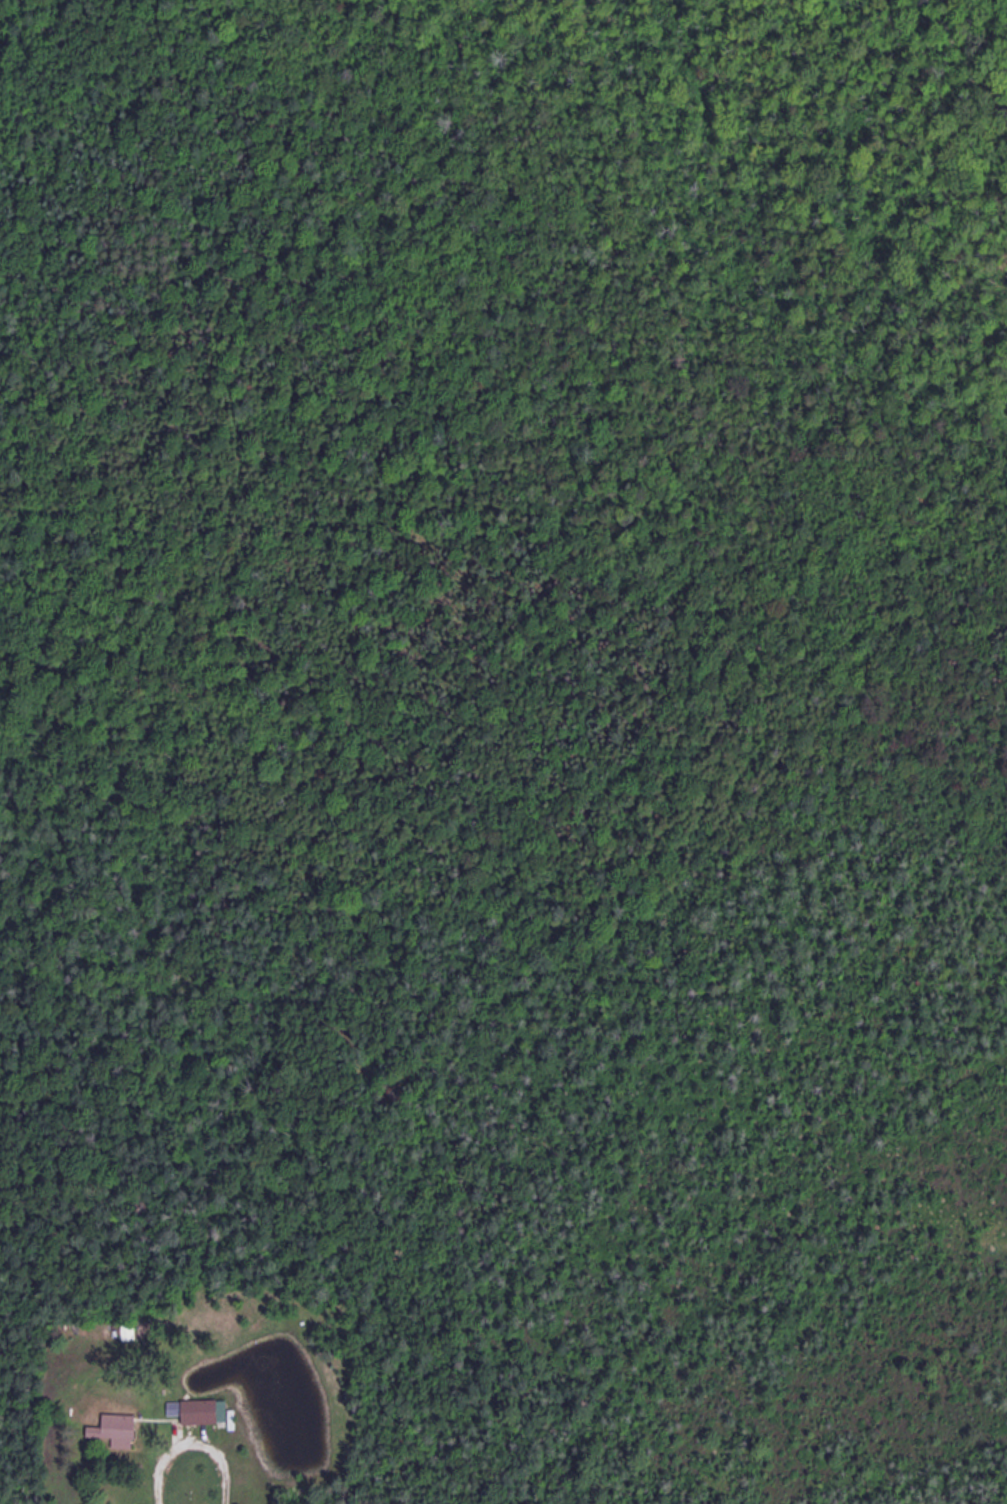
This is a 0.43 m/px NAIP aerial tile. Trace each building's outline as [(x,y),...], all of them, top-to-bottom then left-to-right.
[(120,1339),(133,1339),(133,1325),(120,1325),(120,1339)] [(182,1423),(218,1423),(218,1398),(182,1398),(182,1423)] [(134,1413),(102,1412),(101,1425),(87,1425),(86,1435),(112,1436),(112,1445),(133,1446),(134,1413)]
